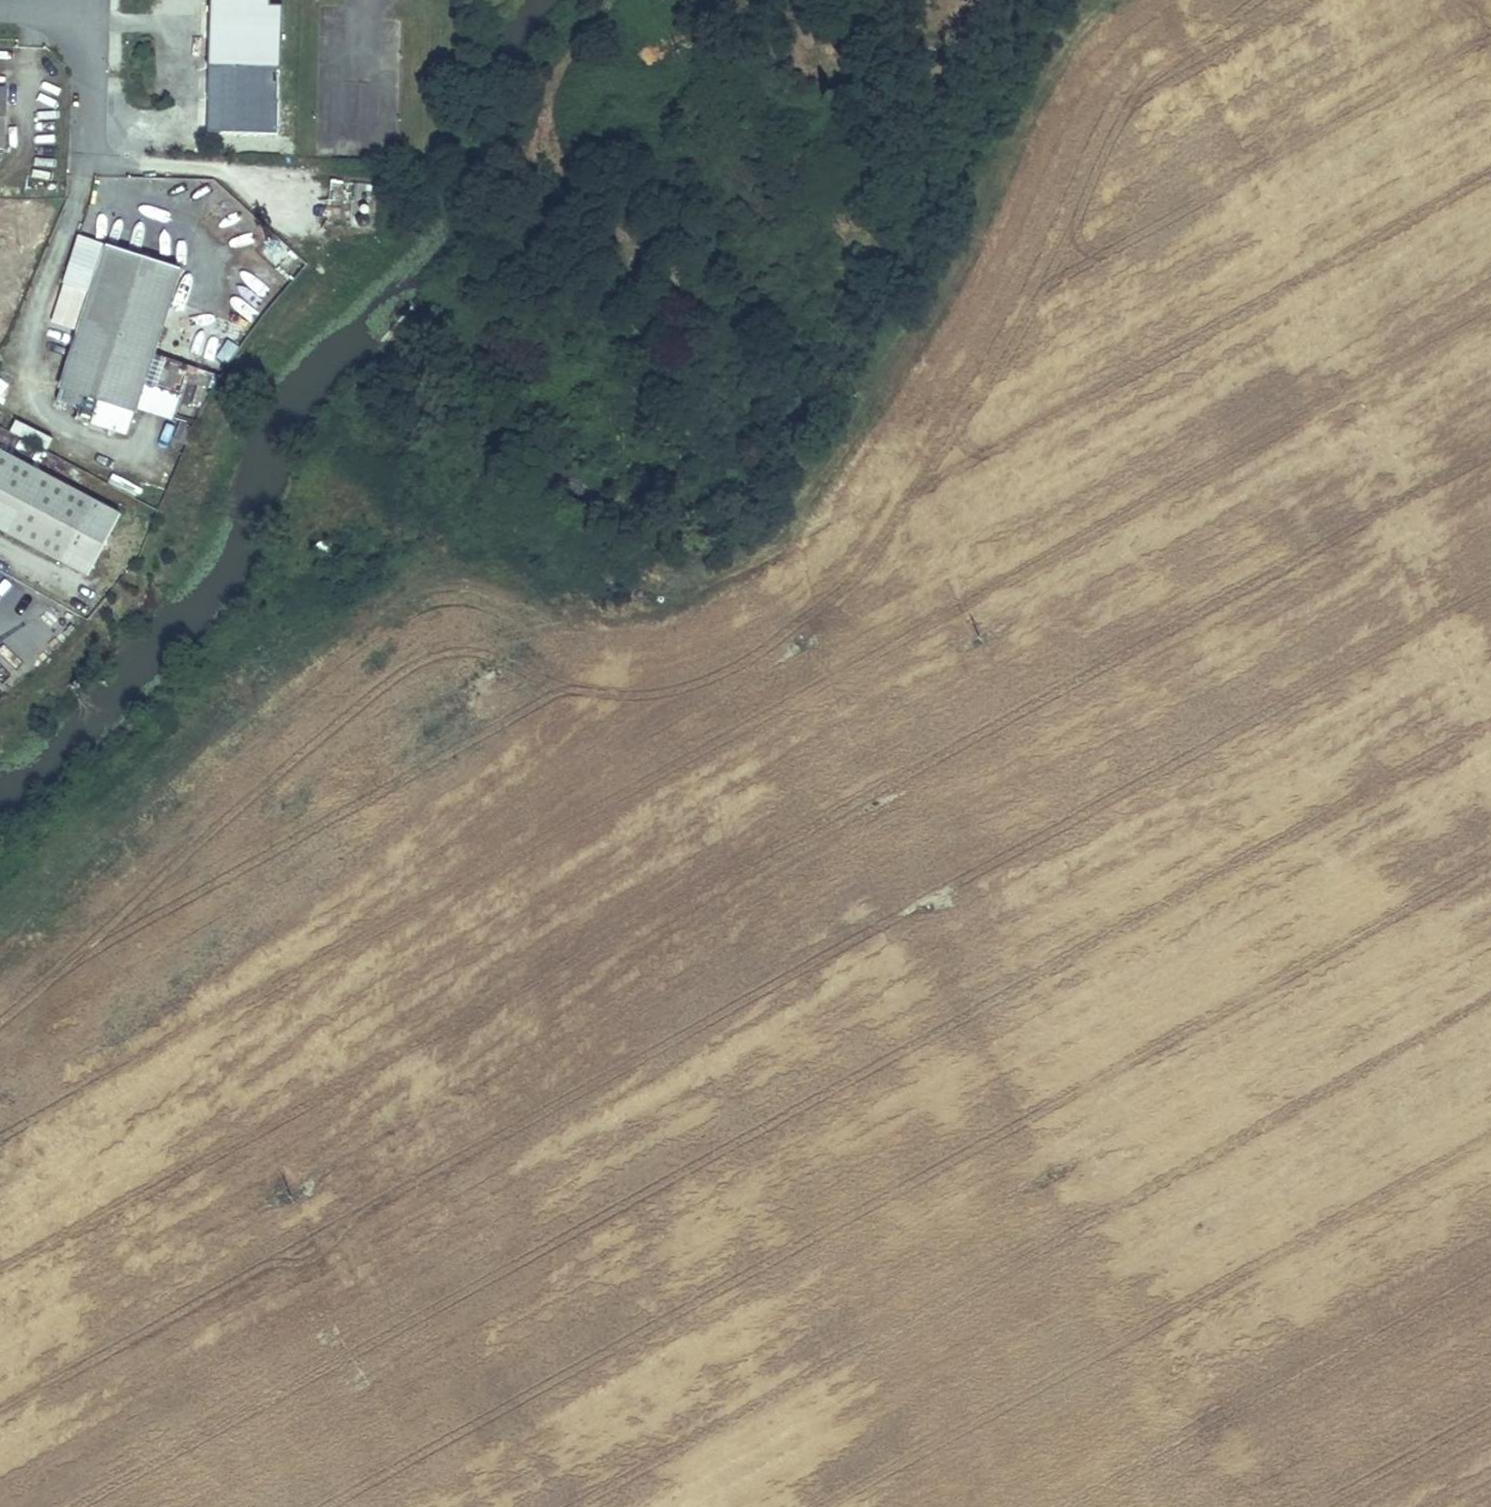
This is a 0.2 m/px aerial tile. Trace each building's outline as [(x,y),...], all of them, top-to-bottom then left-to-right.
[(213,42),(213,9),(204,9),(200,141),(280,143),(281,109),(210,108),(211,77),(223,77),(223,43),(213,42)] [(284,10),(213,9),(213,42),(223,43),(223,77),(211,77),(210,108),(281,109),(284,10)] [(185,282),(111,257),(95,305),(86,333),(64,400),(138,424),(157,367),(160,358),(185,282)] [(47,449),(50,439),(15,426),(11,435),(47,449)] [(0,458),(0,539),(87,590),(122,529),(0,458)]
